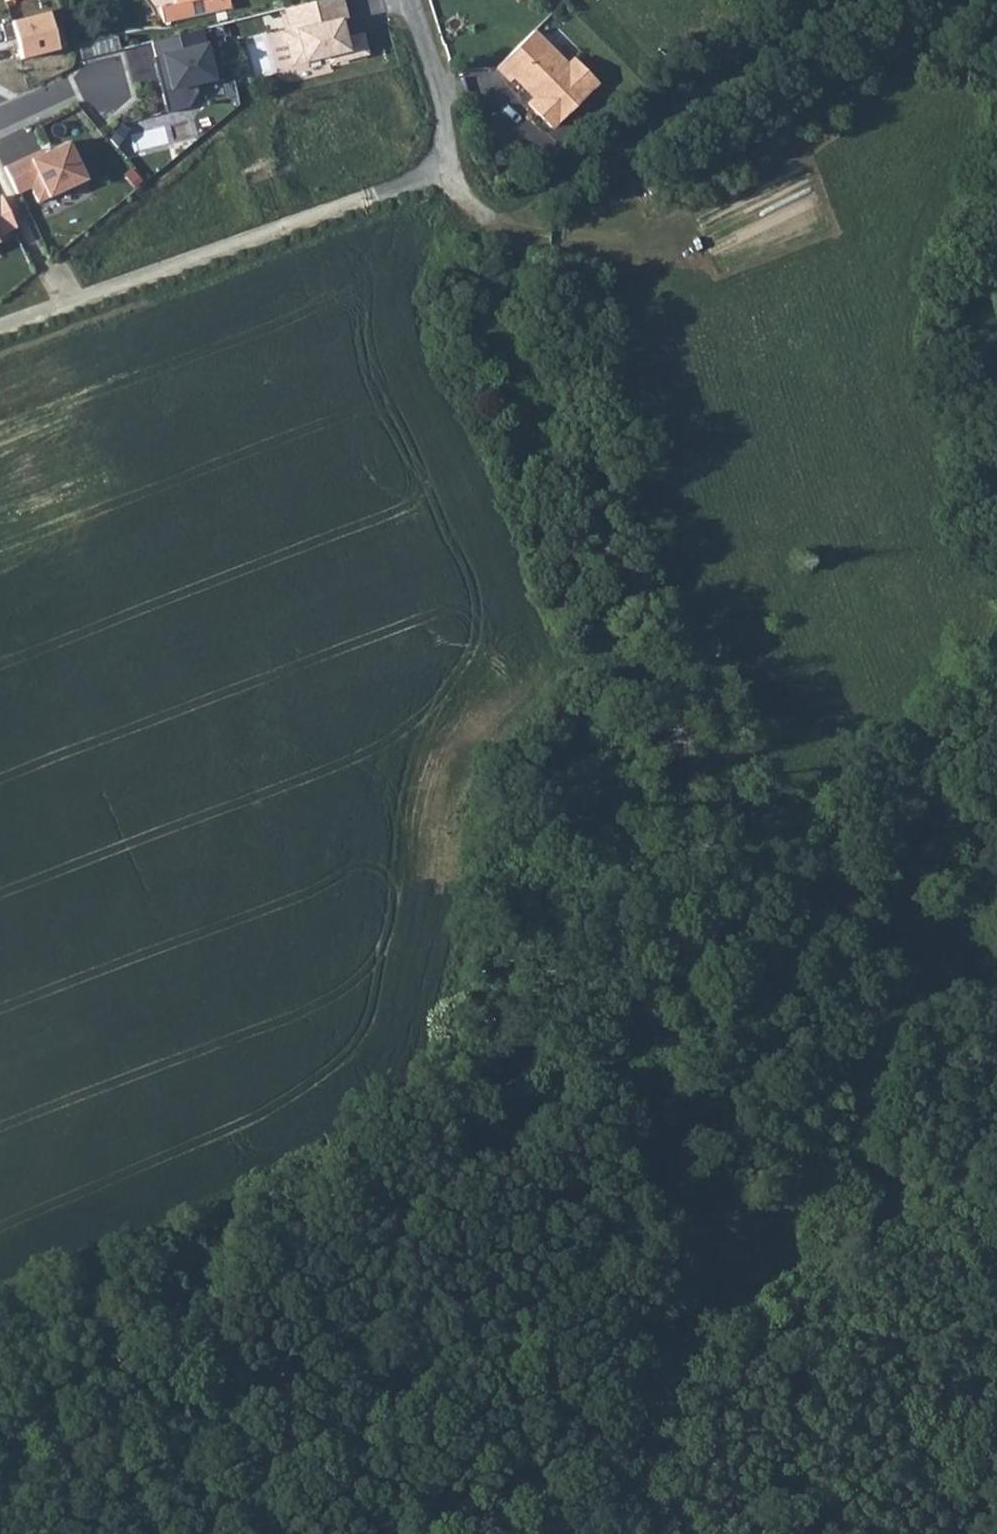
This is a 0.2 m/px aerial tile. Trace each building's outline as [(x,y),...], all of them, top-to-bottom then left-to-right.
[(167,16),(190,10),(186,0),(163,0),(167,16)] [(232,0),(186,0),(190,10),(232,0)] [(284,2),(289,27),(284,28),(290,56),(327,48),(329,56),(363,48),(358,30),(341,34),(336,15),(341,12),(339,0),(294,0),(284,2)] [(42,10),(5,20),(16,59),(53,49),(42,10)] [(197,24),(149,35),(152,49),(149,50),(161,106),(183,101),(193,85),(190,74),(207,70),(197,24)] [(565,63),(531,30),(495,66),(508,78),(511,75),(525,88),(530,88),(535,93),(527,102),(550,126),(595,81),(571,58),(565,63)] [(36,150),(2,166),(13,192),(29,185),(35,198),(82,177),(65,140),(39,152),(36,150)] [(13,225),(0,199),(0,231),(13,225)]
